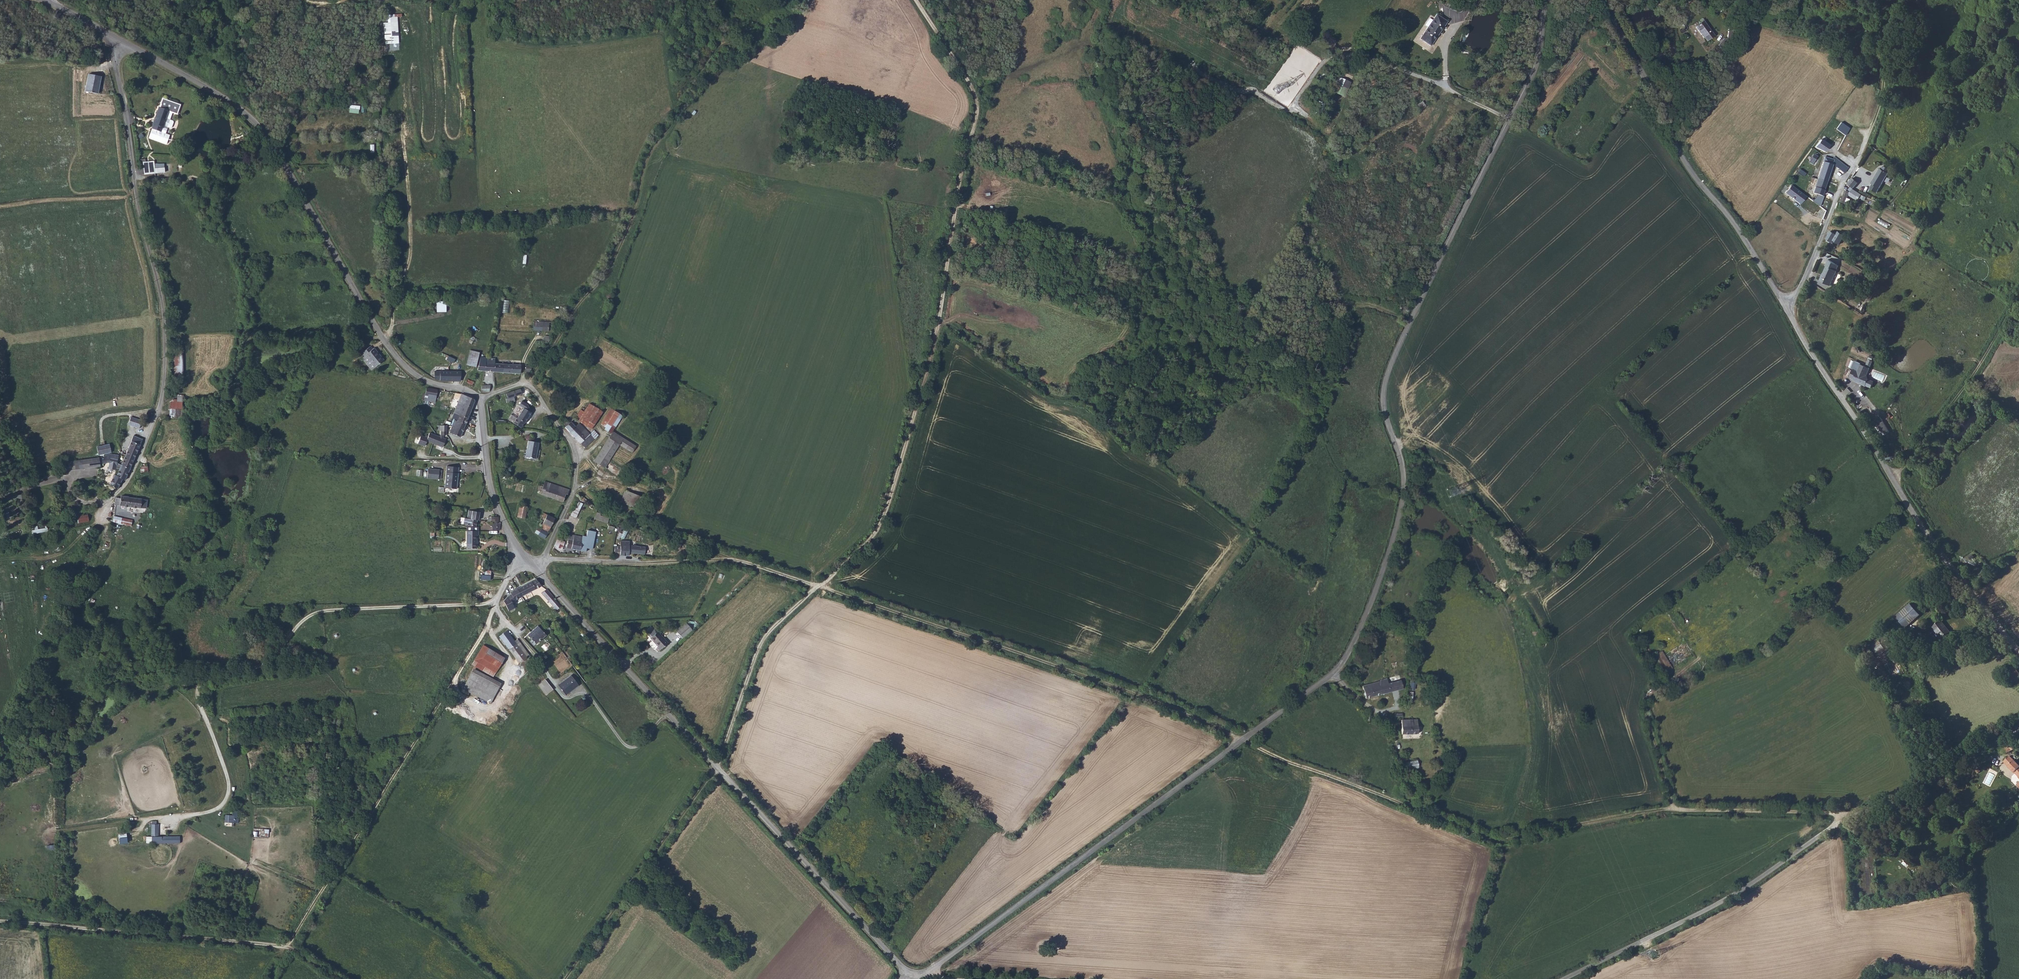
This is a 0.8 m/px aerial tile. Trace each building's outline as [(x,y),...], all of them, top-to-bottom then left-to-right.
[(1438,12),(1422,36),(1433,43),(1449,19),(1438,12)] [(399,43),(398,16),(402,16),(402,13),(389,14),(390,22),(383,22),(384,44),(399,43)] [(1690,31),(1703,42),(1709,35),(1695,24),(1690,31)] [(1716,42),(1722,47),(1731,36),(1733,26),(1727,24),(1724,33),(1721,35),(1716,42)] [(98,92),(101,76),(89,73),(85,91),(98,92)] [(1351,82),(1340,77),(1333,92),(1345,97),(1351,82)] [(153,124),(152,129),(165,134),(167,129),(166,128),(167,126),(169,128),(171,127),(173,121),(173,120),(170,119),(173,112),(176,112),(180,104),(163,98),(152,123),(153,124)] [(1423,101),(1416,106),(1419,111),(1426,106),(1423,101)] [(350,104),(349,112),(359,113),(360,105),(350,104)] [(165,134),(152,129),(149,137),(166,144),(169,135),(165,134)] [(1856,156),(1863,143),(1838,129),(1828,147),(1841,154),(1843,149),(1856,156)] [(1823,150),(1827,144),(1818,138),(1814,144),(1823,150)] [(1832,163),(1844,173),(1848,168),(1833,156),(1832,158),(1824,155),(1820,167),(1828,170),(1832,163)] [(153,160),(142,161),(144,175),(164,172),(164,167),(154,167),(153,160)] [(1873,182),(1881,188),(1894,171),(1889,166),(1886,170),(1884,168),(1873,182)] [(1819,194),(1829,170),(1828,170),(1820,167),(1819,167),(1810,191),(1819,194)] [(1848,183),(1852,187),(1857,181),(1856,180),(1851,177),(1848,183)] [(1786,193),(1802,205),(1807,197),(1792,185),(1786,193)] [(1846,190),(1841,202),(1846,204),(1846,202),(1850,203),(1851,199),(1848,198),(1850,192),(1846,190)] [(1831,243),(1832,244),(1838,235),(1831,230),(1828,240),(1831,243)] [(1824,284),(1833,288),(1840,273),(1838,272),(1840,266),(1831,261),(1828,268),(1830,269),(1824,284)] [(534,322),(533,330),(549,331),(550,322),(540,320),(540,322),(534,322)] [(477,343),(467,336),(466,339),(472,344),(470,347),(473,349),(475,347),(477,343)] [(363,359),(369,366),(372,364),(375,367),(384,360),(374,348),(372,349),(370,346),(361,353),(364,356),(363,359)] [(466,364),(476,366),(480,352),(470,349),(466,364)] [(183,352),(176,351),(175,374),(182,375),(183,352)] [(486,359),(479,359),(476,375),(478,375),(480,372),(483,373),(485,361),(486,359)] [(485,361),(483,373),(493,373),(494,365),(494,362),(485,361)] [(1854,379),(1853,380),(1859,383),(1859,382),(1861,382),(1862,384),(1866,386),(1869,379),(1868,376),(1867,375),(1870,368),(1861,364),(1858,372),(1857,371),(1854,379)] [(494,365),(493,373),(520,376),(521,367),(494,365)] [(440,371),(440,379),(444,379),(445,380),(459,380),(459,371),(446,371),(440,371)] [(498,398),(499,400),(504,398),(506,400),(508,401),(509,404),(513,403),(512,399),(515,398),(512,393),(503,396),(498,398)] [(170,398),(170,417),(182,417),(183,394),(178,394),(178,398),(170,398)] [(434,396),(422,395),(421,407),(425,408),(431,409),(434,396)] [(473,402),(471,401),(458,398),(452,418),(467,422),(473,402)] [(588,407),(579,424),(591,431),(600,414),(596,412),(588,407)] [(515,421),(512,427),(517,428),(520,430),(522,426),(527,412),(522,410),(516,421),(515,421)] [(600,428),(606,432),(615,416),(609,412),(600,428)] [(609,438),(610,437),(611,435),(621,419),(615,416),(606,432),(604,434),(609,438)] [(1890,432),(1881,417),(1873,422),(1882,437),(1890,432)] [(467,422),(452,418),(451,423),(453,424),(465,428),(467,422)] [(461,441),(465,428),(453,424),(451,431),(450,438),(461,441)] [(562,427),(564,431),(580,447),(589,438),(577,426),(575,428),(571,424),(568,426),(566,424),(562,427)] [(447,432),(438,432),(438,436),(442,436),(441,440),(441,442),(430,439),(429,442),(426,441),(425,443),(422,441),(421,443),(409,441),(406,457),(426,460),(428,447),(444,452),(446,444),(443,443),(444,440),(447,440),(447,436),(447,432)] [(593,466),(594,467),(596,463),(615,437),(611,435),(610,437),(610,438),(593,466)] [(131,465),(142,441),(134,437),(123,461),(131,465)] [(533,456),(538,440),(528,437),(524,454),(533,456)] [(596,463),(607,469),(620,449),(624,442),(615,437),(596,463)] [(589,438),(580,447),(584,450),(593,442),(589,438)] [(624,442),(620,449),(633,457),(633,456),(637,451),(637,450),(624,442)] [(126,476),(131,465),(123,461),(118,459),(119,450),(111,449),(110,463),(122,464),(118,471),(116,470),(112,480),(118,484),(124,475),(126,476)] [(98,455),(98,454),(81,457),(82,466),(99,464),(100,460),(106,460),(105,451),(98,455)] [(68,464),(69,467),(75,467),(82,466),(81,457),(74,458),(74,464),(68,464)] [(74,458),(64,458),(64,467),(69,467),(68,464),(74,464),(74,458)] [(596,463),(594,467),(606,475),(608,473),(606,471),(607,469),(596,463)] [(428,475),(439,477),(440,469),(429,467),(428,475)] [(446,467),(444,487),(456,489),(459,468),(446,467)] [(540,494),(538,497),(553,502),(557,491),(549,487),(543,485),(541,490),(539,489),(537,493),(540,494)] [(563,498),(566,499),(568,495),(557,491),(553,502),(561,504),(563,498)] [(143,495),(123,492),(123,494),(118,493),(117,494),(116,500),(142,503),(143,495)] [(618,507),(635,513),(640,501),(623,495),(618,507)] [(577,500),(571,515),(577,517),(583,503),(577,500)] [(518,517),(522,505),(515,503),(511,515),(518,517)] [(471,510),(470,510),(469,519),(471,520),(477,520),(479,521),(481,512),(471,510)] [(88,513),(76,516),(78,523),(89,520),(88,513)] [(548,531),(552,521),(547,520),(541,517),(539,520),(543,522),(540,527),(548,531)] [(122,535),(125,524),(105,520),(103,530),(122,535)] [(545,536),(548,531),(540,527),(538,532),(545,536)] [(580,541),(578,553),(583,554),(584,550),(587,533),(584,533),(584,540),(582,540),(582,537),(580,537),(580,541)] [(542,543),(544,538),(536,534),(533,538),(542,543)] [(564,551),(578,553),(580,541),(567,539),(564,551)] [(556,542),(552,549),(559,553),(562,545),(556,542)] [(1955,542),(1951,547),(1958,552),(1959,549),(1956,547),(1957,546),(1957,545),(1958,544),(1955,542)] [(618,557),(626,558),(626,554),(626,548),(626,544),(618,544),(618,549),(618,554),(618,557)] [(521,597),(540,587),(536,579),(517,589),(521,597)] [(508,596),(504,601),(509,611),(514,608),(513,604),(516,602),(515,600),(521,597),(517,589),(510,592),(510,593),(511,594),(508,596)] [(553,606),(557,602),(553,597),(546,589),(541,593),(553,606)] [(1912,606),(1896,618),(1906,630),(1922,617),(1912,606)] [(686,623),(692,630),(697,626),(694,622),(689,621),(686,623)] [(1935,629),(1944,640),(1945,639),(1952,634),(1952,633),(1943,622),(1935,629)] [(692,630),(686,623),(676,631),(682,639),(692,630)] [(546,635),(538,625),(527,635),(536,644),(546,635)] [(657,632),(654,628),(648,633),(648,635),(650,638),(657,646),(656,647),(659,650),(668,643),(658,631),(657,632)] [(499,636),(519,663),(527,658),(526,656),(529,654),(517,639),(514,641),(507,631),(499,636)] [(1952,634),(1945,639),(1949,644),(1956,639),(1952,634)] [(484,644),(471,664),(492,678),(505,658),(484,644)] [(1672,668),(1662,651),(1653,656),(1664,674),(1672,668)] [(537,659),(532,653),(528,656),(534,662),(537,659)] [(2003,674),(2012,685),(2018,680),(2018,672),(2016,667),(2015,668),(2013,666),(2003,674)] [(473,668),(462,689),(490,703),(501,683),(473,668)] [(571,675),(558,685),(566,695),(578,685),(571,675)] [(1387,678),(1380,680),(1380,681),(1383,694),(1394,691),(1391,682),(1388,683),(1387,678)] [(545,679),(538,685),(546,695),(553,689),(545,679)] [(1403,689),(1401,680),(1391,682),(1394,691),(1403,689)] [(1380,681),(1367,684),(1368,688),(1372,687),(1374,696),(1383,694),(1380,681)] [(1366,698),(1374,696),(1372,687),(1368,688),(1367,684),(1362,686),(1366,698)] [(1401,719),(1401,734),(1417,734),(1417,719),(1401,719)] [(2015,740),(2003,746),(2007,753),(2018,747),(2015,740)] [(2018,780),(2018,767),(2007,757),(2002,762),(2018,777),(2017,778),(2018,780)] [(1417,760),(1405,762),(1407,769),(1414,768),(1415,770),(1419,770),(1417,760)] [(232,809),(232,815),(225,814),(224,821),(238,823),(239,810),(232,809)] [(151,843),(161,843),(161,838),(180,838),(180,837),(158,837),(158,824),(157,824),(157,837),(152,837),(151,843)] [(253,836),(268,838),(269,830),(254,828),(253,836)]
